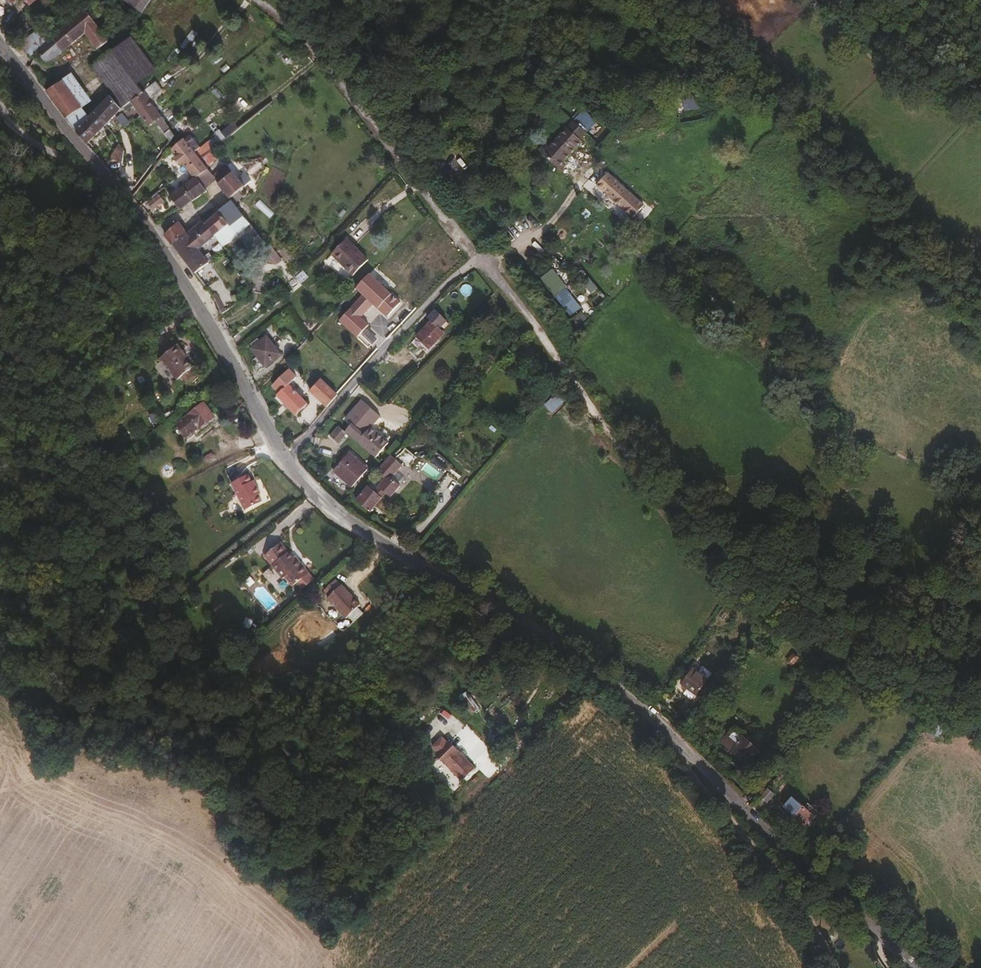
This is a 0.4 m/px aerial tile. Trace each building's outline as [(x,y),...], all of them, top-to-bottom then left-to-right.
[(149,0),(133,0),(130,5),(140,13),(149,0)] [(84,32),(95,23),(84,9),(64,26),(45,42),(37,48),(46,63),(84,32)] [(107,41),(95,23),(84,32),(96,49),(107,41)] [(22,44),(38,33),(35,30),(21,43),(22,44)] [(179,43),(188,54),(203,44),(195,32),(179,43)] [(45,42),(38,33),(22,44),(31,54),(37,48),(45,42)] [(129,68),(142,51),(131,36),(115,48),(129,68)] [(129,68),(115,48),(113,49),(137,83),(139,81),(138,80),(129,68)] [(137,83),(113,49),(91,65),(121,107),(131,101),(144,92),(137,83)] [(151,64),(142,51),(129,68),(138,80),(151,64)] [(139,81),(156,70),(151,64),(138,80),(139,81)] [(52,86),(46,78),(40,83),(46,91),(52,86)] [(80,106),(61,80),(52,86),(46,91),(65,118),(80,106)] [(159,91),(155,84),(146,91),(150,97),(159,91)] [(148,98),(144,92),(131,101),(148,125),(156,119),(170,139),(174,134),(148,98)] [(103,125),(120,108),(110,97),(92,114),(103,125)] [(88,118),(80,106),(65,118),(75,131),(88,118)] [(85,143),(103,125),(92,114),(88,118),(75,131),(85,143)] [(583,141),(568,128),(565,131),(579,146),(583,141)] [(565,160),(579,146),(565,131),(551,147),(546,143),(539,150),(561,170),(568,163),(565,160)] [(197,156),(183,138),(171,149),(177,156),(174,158),(178,163),(180,161),(186,168),(199,159),(197,156)] [(121,165),(123,151),(119,145),(111,158),(121,165)] [(199,159),(207,153),(204,149),(197,156),(199,159)] [(207,169),(199,159),(186,168),(194,177),(195,179),(207,169)] [(217,182),(232,171),(226,163),(211,175),(215,180),(217,182)] [(203,189),(215,180),(211,175),(207,169),(195,179),(203,189)] [(244,185),(232,171),(217,182),(229,197),(232,195),(238,190),(244,185)] [(627,192),(606,173),(594,186),(611,202),(617,195),(620,199),(627,192)] [(205,191),(203,189),(195,179),(194,177),(169,196),(178,209),(190,201),(205,191)] [(110,198),(101,188),(89,199),(98,208),(110,198)] [(241,195),(238,190),(232,195),(235,200),(241,195)] [(161,200),(155,193),(146,201),(151,208),(161,200)] [(268,245),(241,212),(231,199),(205,223),(215,235),(216,235),(224,248),(241,232),(248,241),(252,237),(264,251),(269,246),(268,245)] [(215,235),(205,223),(204,224),(201,221),(187,234),(185,232),(171,243),(194,273),(209,262),(200,248),(215,235)] [(171,243),(185,232),(178,223),(164,235),(171,244),(171,243)] [(292,272),(276,250),(269,256),(285,278),(292,272)] [(354,274),(334,253),(318,268),(339,289),(354,274)] [(365,281),(369,274),(363,269),(358,276),(365,281)] [(572,319),(584,310),(552,269),(540,278),(572,319)] [(300,284),(295,276),(292,272),(285,278),(293,290),(300,284)] [(441,333),(437,329),(445,321),(434,311),(426,319),(430,322),(415,338),(426,349),(441,333)] [(264,367),(280,354),(265,336),(250,349),(264,367)] [(184,356),(179,351),(181,349),(176,342),(158,356),(175,378),(180,374),(188,368),(191,366),(184,356)] [(184,380),(192,374),(188,368),(180,374),(184,380)] [(305,404),(287,385),(296,378),(287,369),(271,385),(278,393),(276,395),(294,415),(305,404)] [(336,395),(319,379),(309,391),(326,407),(336,395)] [(557,392),(544,405),(553,413),(565,400),(557,392)] [(369,428),(378,417),(360,401),(344,419),(351,426),(345,433),(346,434),(373,457),(391,436),(400,443),(413,427),(403,419),(390,435),(381,427),(376,434),(369,428)] [(184,435),(212,415),(203,404),(175,424),(184,435)] [(337,444),(346,434),(345,433),(338,428),(330,437),(337,444)] [(350,488),(366,469),(347,454),(332,472),(350,488)] [(390,477),(401,465),(389,455),(381,464),(375,471),(384,479),(373,492),(365,483),(352,498),(369,512),(385,493),(389,497),(399,486),(390,477)] [(257,493),(254,485),(251,487),(248,480),(244,474),(228,482),(242,509),(258,500),(255,494),(257,493)] [(297,568),(293,564),(295,562),(289,554),(287,555),(279,546),(264,558),(282,581),(283,580),(291,589),(295,586),(307,576),(300,566),(297,568)] [(312,582),(307,576),(295,586),(299,591),(312,582)] [(325,601),(340,589),(334,583),(320,596),(325,601)] [(358,609),(340,589),(325,601),(344,623),(358,609)] [(693,695),(709,674),(701,667),(696,674),(691,670),(679,685),(681,686),(679,689),(683,692),(685,689),(693,695)] [(469,690),(460,695),(471,712),(480,707),(469,690)] [(516,706),(510,700),(506,697),(498,704),(510,716),(514,712),(512,711),(516,706)] [(744,733),(731,722),(728,725),(742,736),(744,733)] [(742,736),(728,725),(718,738),(743,761),(755,747),(742,736)] [(431,746),(462,779),(477,766),(445,733),(431,746)] [(763,786),(758,781),(750,790),(755,796),(763,786)] [(767,802),(773,794),(767,788),(760,796),(767,802)] [(811,815),(803,808),(792,798),(783,808),(803,825),(808,819),(811,815)] [(818,813),(807,804),(803,808),(811,815),(814,818),(818,813)]
